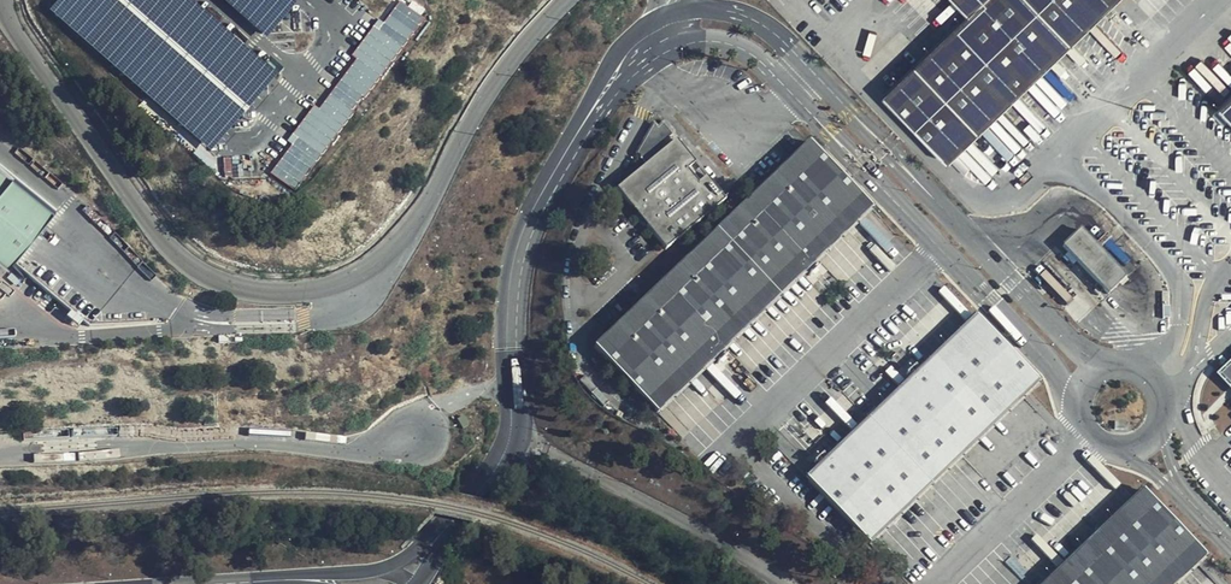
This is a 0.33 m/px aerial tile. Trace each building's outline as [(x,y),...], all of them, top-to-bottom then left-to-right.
[(292,0),(222,0),(268,39),(298,5),(292,0)] [(297,192),(424,18),(400,0),(396,0),(344,71),(344,70),(291,142),(293,144),(271,173),(297,192)] [(949,160),(957,153),(1072,42),(1032,0),(987,0),(974,12),(887,95),(949,160)] [(974,12),(987,0),(963,0),(974,12)] [(1115,0),(1032,0),(1072,42),(1115,0)] [(1219,108),(1230,120),(1230,97),(1219,108)] [(726,198),(706,176),(698,182),(687,169),(695,162),(676,139),(615,189),(665,247),(726,198)] [(703,244),(766,310),(806,273),(821,258),(874,207),(813,141),(703,244)] [(0,156),(0,259),(1,258),(12,265),(59,207),(0,156)] [(698,182),(706,176),(695,162),(687,169),(698,182)] [(1126,277),(1081,228),(1063,245),(1109,293),(1126,277)] [(703,244),(598,344),(661,411),(714,360),(729,346),(766,310),(703,244)] [(821,258),(806,273),(817,284),(832,270),(821,258)] [(932,485),(1023,397),(1039,381),(977,317),(968,323),(925,366),(909,381),(870,420),(932,485)] [(739,357),(729,346),(714,360),(725,371),(739,357)] [(909,381),(925,366),(914,355),(899,370),(909,381)] [(1219,374),(1230,386),(1230,363),(1219,374)] [(872,543),(932,485),(870,420),(832,455),(817,470),(810,478),(872,543)] [(817,470),(832,455),(822,445),(807,459),(817,470)] [(1198,564),(1206,556),(1143,490),(1127,506),(1045,583),(1177,583),(1198,564)]
